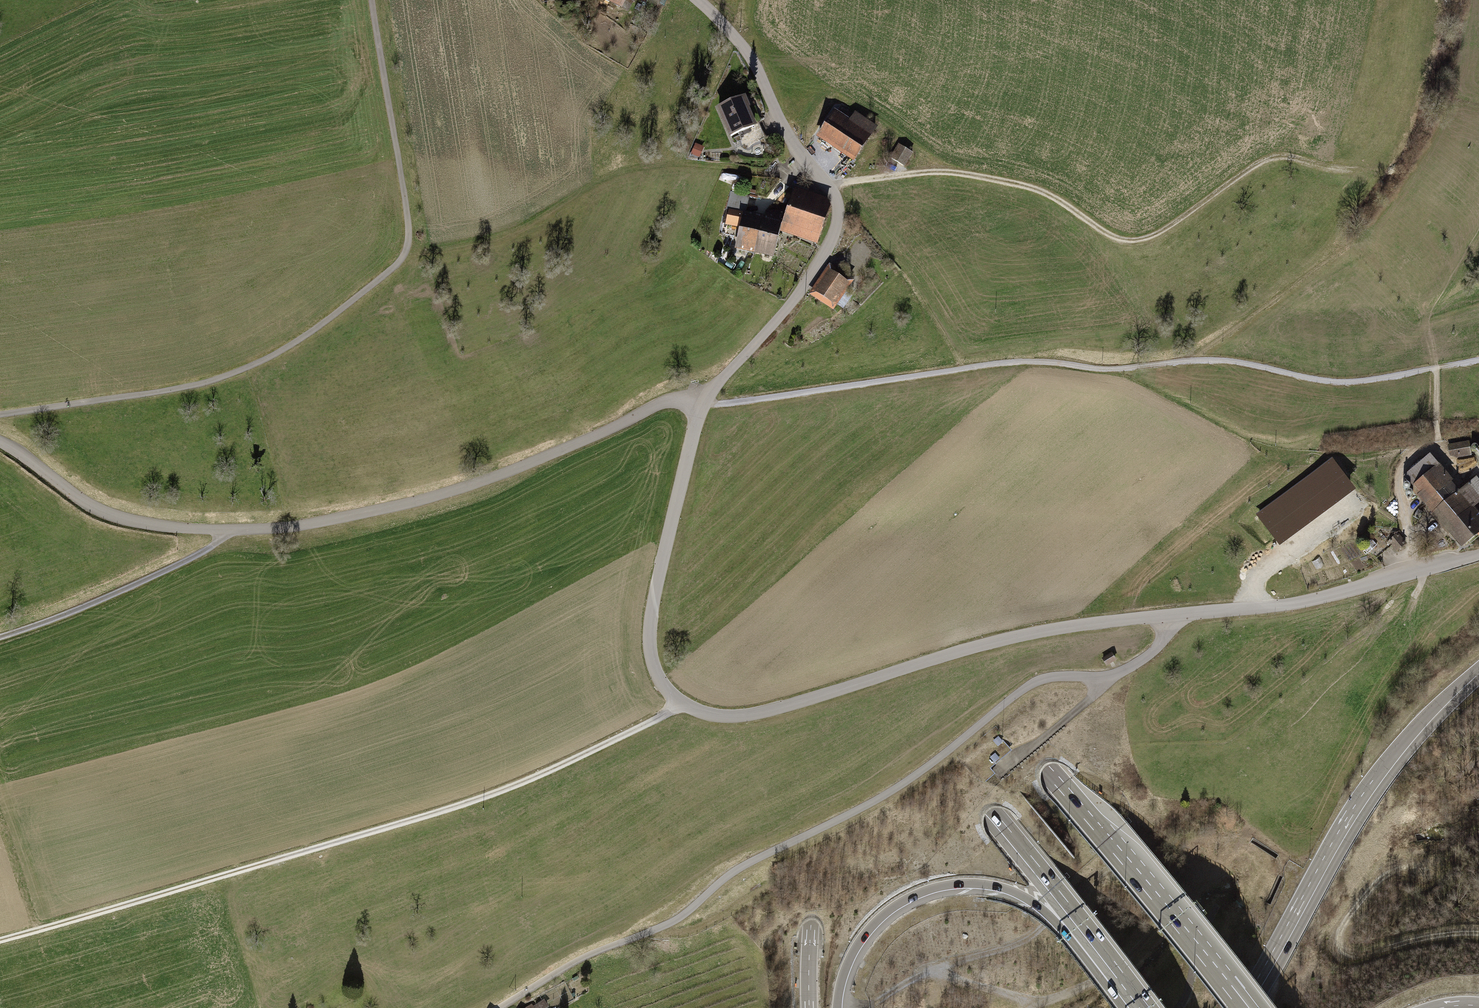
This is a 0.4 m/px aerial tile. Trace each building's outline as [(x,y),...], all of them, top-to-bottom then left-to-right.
[(619,6),(626,9),(631,0),(623,0),(619,6)] [(744,99),(742,98),(719,108),(731,136),(754,126),(747,109),(747,106),(744,99)] [(834,113),(819,135),(854,158),(875,128),(855,115),(850,123),(834,113)] [(912,153),(899,145),(890,157),(904,166),(912,153)] [(755,250),(762,220),(741,215),(746,195),(731,191),(722,222),(742,227),(737,246),(755,250)] [(801,235),(816,241),(827,210),(825,205),(794,194),(787,217),(783,226),(802,233),(801,235)] [(762,220),(755,250),(773,255),(779,225),(783,226),(787,217),(768,212),(766,221),(762,220)] [(831,272),(815,294),(831,304),(833,301),(842,307),(849,296),(841,291),(849,280),(845,277),(843,280),(831,272)] [(1457,455),(1470,453),(1468,443),(1456,445),(1457,455)] [(1429,457),(1405,476),(1463,545),(1477,533),(1478,536),(1478,512),(1477,514),(1471,507),(1478,501),(1478,482),(1475,478),(1458,492),(1429,457)] [(1380,532),(1365,545),(1375,557),(1391,544),(1397,551),(1405,544),(1397,534),(1388,542),(1380,532)] [(1115,659),(1111,653),(1103,659),(1106,664),(1115,659)]
